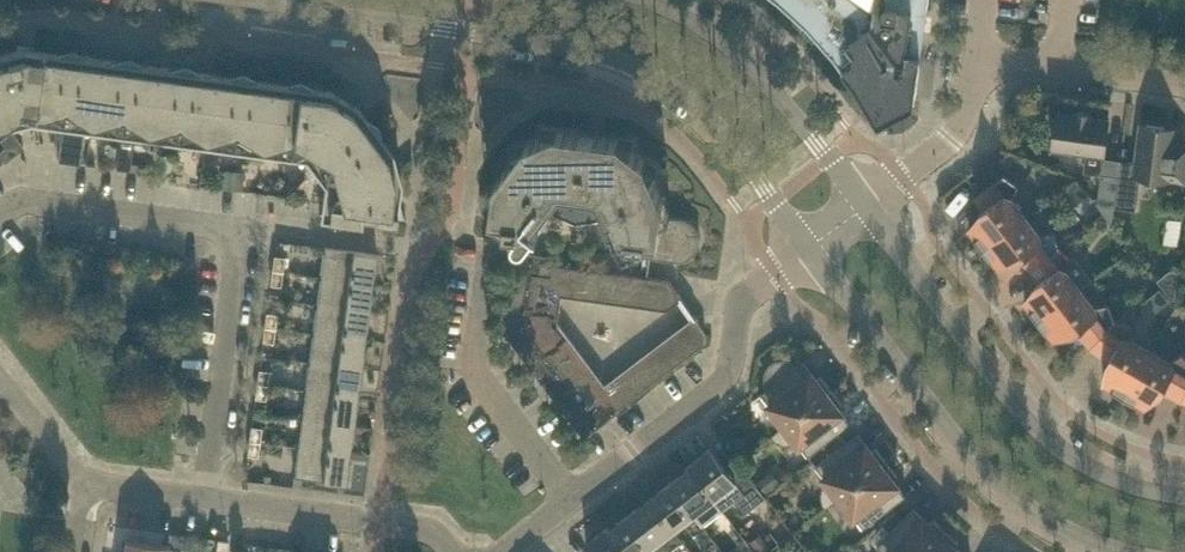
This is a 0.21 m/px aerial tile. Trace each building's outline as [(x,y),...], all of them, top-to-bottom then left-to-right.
[(798,12),(802,7),(812,16),(822,28),(818,32),(834,50),(848,70),(854,66),(862,77),(870,91),(864,94),(877,116),(916,96),(929,0),(784,0),(798,12)] [(5,124),(9,129),(9,130),(10,129),(6,123),(14,117),(22,127),(31,124),(50,127),(49,138),(59,140),(61,129),(62,129),(58,159),(78,161),(82,132),(118,136),(115,167),(129,169),(133,138),(214,149),(220,145),(227,143),(230,143),(234,143),(240,145),(246,149),(251,154),(290,159),(294,157),(298,155),(303,154),(307,153),(313,154),(316,155),(322,158),(326,162),(330,167),(332,172),(334,178),(334,182),(333,187),(331,193),(329,196),(325,199),(322,202),(320,221),(361,226),(362,218),(395,222),(400,183),(396,167),(392,168),(385,159),(392,153),(356,105),(349,111),(341,101),(343,98),(329,90),(214,74),(34,49),(33,53),(16,51),(0,55),(0,125),(5,124)] [(1091,116),(1091,112),(1076,110),(1076,114),(1058,112),(1053,148),(1104,155),(1109,118),(1091,116)] [(1165,126),(1140,123),(1133,174),(1184,181),(1184,143),(1175,142),(1176,131),(1164,130),(1165,126)] [(635,140),(557,129),(542,127),(541,136),(512,147),(515,155),(488,191),(500,201),(495,208),(507,218),(506,228),(518,230),(516,233),(515,234),(515,236),(515,237),(515,239),(516,240),(517,241),(517,242),(518,243),(519,244),(521,244),(523,244),(525,244),(526,244),(527,243),(529,242),(539,228),(533,224),(546,208),(577,222),(610,216),(625,253),(651,257),(652,252),(668,246),(674,260),(678,260),(684,259),(689,257),(694,254),(698,249),(700,244),(701,238),(700,233),(698,228),(695,224),(691,221),(687,219),(682,217),(670,216),(653,174),(658,167),(634,148),(635,140)] [(16,137),(11,130),(0,139),(0,140),(5,146),(8,144),(16,137)] [(14,153),(23,146),(16,137),(8,144),(14,153)] [(14,153),(8,144),(5,146),(0,150),(0,156),(4,161),(14,153)] [(1013,197),(1019,184),(1004,173),(979,192),(989,205),(989,206),(984,212),(982,211),(969,229),(983,247),(1031,211),(1026,214),(1013,197)] [(1112,223),(1119,175),(1102,173),(1097,203),(1112,223)] [(237,189),(239,179),(226,177),(225,187),(237,189)] [(267,193),(268,183),(255,181),(254,191),(267,193)] [(1176,236),(1184,237),(1184,210),(1178,209),(1176,236)] [(1027,215),(1032,211),(1031,211),(983,247),(997,266),(1018,258),(1017,256),(1025,253),(1035,265),(1060,246),(1054,229),(1040,232),(1027,215)] [(554,253),(563,235),(548,228),(539,246),(554,253)] [(372,282),(376,252),(324,245),(320,275),(372,282)] [(1092,279),(1075,256),(1060,246),(1035,265),(1044,278),(1039,285),(1037,283),(1025,301),(1039,320),(1086,283),(1092,279)] [(535,253),(522,251),(517,250),(514,272),(524,273),(523,278),(532,280),(533,273),(535,253)] [(551,275),(553,263),(554,256),(535,253),(533,273),(541,274),(551,275)] [(282,270),(284,256),(274,255),(272,269),(282,270)] [(577,297),(581,267),(553,263),(551,275),(541,274),(562,293),(562,295),(577,297)] [(592,299),(596,269),(581,267),(577,297),(592,299)] [(280,285),(282,270),(272,269),(270,283),(280,285)] [(607,301),(611,271),(596,269),(592,299),(607,301)] [(622,303),(626,273),(611,271),(607,301),(622,303)] [(1175,299),(1179,271),(1171,271),(1159,280),(1173,299),(1175,299)] [(523,278),(524,273),(514,272),(512,282),(518,283),(523,284),(523,278)] [(562,293),(541,274),(533,273),(532,280),(531,289),(529,299),(529,304),(560,308),(562,295),(562,293)] [(641,275),(639,275),(626,273),(622,303),(637,305),(641,275)] [(369,311),(372,282),(320,275),(316,304),(369,311)] [(652,307),(655,277),(641,275),(637,305),(652,307)] [(670,280),(670,279),(655,277),(652,307),(666,309),(670,280)] [(531,289),(532,280),(523,278),(523,284),(518,283),(517,288),(531,289)] [(683,301),(684,300),(670,280),(666,309),(667,309),(667,308),(681,298),(683,301)] [(1082,287),(1086,284),(1086,283),(1039,320),(1053,338),(1073,331),(1072,328),(1080,325),(1094,343),(1115,318),(1110,302),(1095,304),(1082,287)] [(529,299),(531,289),(517,288),(516,292),(521,293),(521,298),(529,299)] [(521,293),(516,292),(511,291),(509,302),(515,303),(520,304),(521,298),(521,293)] [(528,309),(529,304),(529,299),(521,298),(520,304),(515,303),(514,308),(528,309)] [(365,339),(369,311),(316,304),(312,332),(365,339)] [(558,323),(560,308),(529,304),(528,309),(527,319),(526,327),(527,329),(558,323)] [(527,319),(528,309),(514,308),(514,312),(519,313),(518,318),(527,319)] [(274,327),(276,313),(266,311),(264,326),(274,327)] [(519,313),(514,312),(508,311),(506,322),(512,323),(517,324),(518,318),(519,313)] [(706,342),(706,332),(693,314),(692,314),(694,317),(677,330),(693,352),(706,342)] [(526,327),(527,319),(518,318),(517,324),(512,323),(511,330),(526,327)] [(1132,337),(1133,322),(1115,318),(1094,343),(1113,354),(1111,362),(1108,362),(1104,383),(1124,395),(1154,343),(1153,343),(1150,348),(1132,337)] [(546,354),(569,337),(558,323),(527,329),(530,332),(536,340),(542,348),(546,354)] [(272,341),(274,327),(264,326),(262,340),(272,341)] [(530,332),(527,329),(526,327),(511,330),(516,336),(520,333),(523,337),(530,332)] [(681,361),(693,352),(677,330),(665,339),(681,361)] [(361,368),(365,339),(312,332),(309,361),(361,368)] [(525,349),(536,340),(530,332),(523,337),(526,342),(522,345),(525,349)] [(526,342),(523,337),(520,333),(516,336),(511,340),(518,348),(522,345),(526,342)] [(555,366),(578,349),(569,337),(546,354),(548,356),(554,364),(555,366)] [(669,370),(681,361),(665,339),(653,348),(669,370)] [(535,353),(542,348),(536,340),(525,349),(528,352),(532,349),(535,353)] [(1154,343),(1124,395),(1144,406),(1160,392),(1158,390),(1165,384),(1184,395),(1184,391),(1184,354),(1182,351),(1170,359),(1151,348),(1154,343)] [(277,347),(275,357),(301,361),(303,351),(277,347)] [(548,356),(546,354),(542,348),(535,353),(538,358),(534,361),(537,365),(548,356)] [(657,379),(669,370),(653,348),(641,357),(657,379)] [(538,358),(535,353),(532,349),(528,352),(523,356),(530,364),(534,361),(538,358)] [(564,378),(587,360),(578,349),(555,366),(560,373),(564,378)] [(547,370),(554,364),(548,356),(537,365),(540,368),(544,365),(547,370)] [(645,388),(657,379),(641,357),(629,366),(639,380),(645,388)] [(797,365),(789,359),(780,358),(771,362),(765,369),(764,379),(768,387),(761,392),(770,403),(769,404),(784,424),(832,388),(821,374),(817,377),(803,360),(797,365)] [(573,390),(596,372),(587,360),(564,378),(566,381),(572,389),(573,390)] [(357,396),(361,368),(309,361),(305,389),(357,396)] [(560,373),(555,366),(554,364),(547,370),(550,374),(546,377),(549,381),(560,373)] [(550,374),(547,370),(544,365),(540,368),(535,372),(542,380),(546,377),(550,374)] [(645,388),(639,380),(629,366),(617,375),(633,397),(645,388)] [(267,384),(269,370),(258,368),(256,383),(267,384)] [(602,400),(605,385),(596,372),(573,390),(578,397),(584,405),(589,410),(595,405),(602,400)] [(566,381),(564,378),(560,373),(549,381),(552,384),(556,381),(559,386),(566,381)] [(618,409),(633,397),(617,375),(605,385),(602,400),(606,405),(612,401),(618,409)] [(563,390),(559,386),(556,381),(552,384),(547,388),(554,396),(558,393),(563,390)] [(561,397),(572,389),(566,381),(559,386),(563,390),(558,393),(561,397)] [(265,398),(267,384),(256,383),(254,397),(265,398)] [(837,405),(842,401),(832,388),(784,424),(771,434),(775,438),(778,441),(783,443),(788,443),(792,442),(797,440),(800,444),(800,443),(809,454),(851,423),(837,405)] [(353,425),(357,396),(305,389),(301,417),(353,425)] [(578,397),(573,390),(572,389),(561,397),(564,400),(568,397),(571,402),(578,397)] [(575,406),(571,402),(568,397),(564,400),(560,404),(566,413),(571,409),(575,406)] [(573,413),(584,405),(578,397),(571,402),(575,406),(571,409),(573,413)] [(610,410),(606,405),(602,400),(595,405),(603,416),(606,413),(610,410)] [(619,410),(618,409),(612,401),(606,405),(610,410),(606,413),(610,418),(619,410)] [(590,413),(589,410),(584,405),(573,413),(576,417),(580,413),(584,418),(590,413)] [(596,421),(599,419),(603,416),(595,405),(589,410),(590,413),(596,421)] [(587,422),(584,418),(580,413),(576,417),(572,420),(578,428),(587,422)] [(599,419),(596,421),(590,413),(584,418),(587,422),(593,430),(603,423),(599,419)] [(350,453),(353,425),(301,417),(297,446),(350,453)] [(584,437),(593,430),(587,422),(578,428),(584,437)] [(259,441),(261,426),(251,425),(249,439),(259,441)] [(871,450),(860,435),(858,432),(816,464),(825,476),(825,477),(828,481),(824,484),(822,488),(821,493),(821,498),(823,503),(826,507),(840,496),(887,460),(876,446),(871,450)] [(257,455),(259,441),(249,439),(247,454),(257,455)] [(346,482),(350,453),(297,446),(293,475),(346,482)] [(739,461),(728,470),(710,447),(689,464),(690,466),(691,466),(715,497),(726,488),(745,513),(766,496),(739,461)] [(892,477),(897,474),(887,460),(840,496),(855,516),(864,527),(906,495),(892,477)] [(724,508),(715,497),(691,466),(690,466),(671,481),(694,513),(703,524),(724,508)] [(674,528),(694,513),(671,481),(650,497),(674,528)] [(674,528),(650,497),(630,513),(639,525),(659,551),(667,551),(683,540),(674,528)] [(930,521),(914,506),(878,545),(885,551),(925,551),(946,529),(934,517),(930,521)] [(639,525),(630,513),(610,528),(608,526),(607,526),(627,551),(659,551),(639,525)] [(607,526),(586,542),(594,551),(627,551),(607,526)] [(959,541),(946,529),(925,551),(963,551),(955,545),(959,541)] [(167,544),(125,538),(123,551),(166,551),(167,544)] [(228,540),(217,538),(215,551),(226,551),(228,540)]
